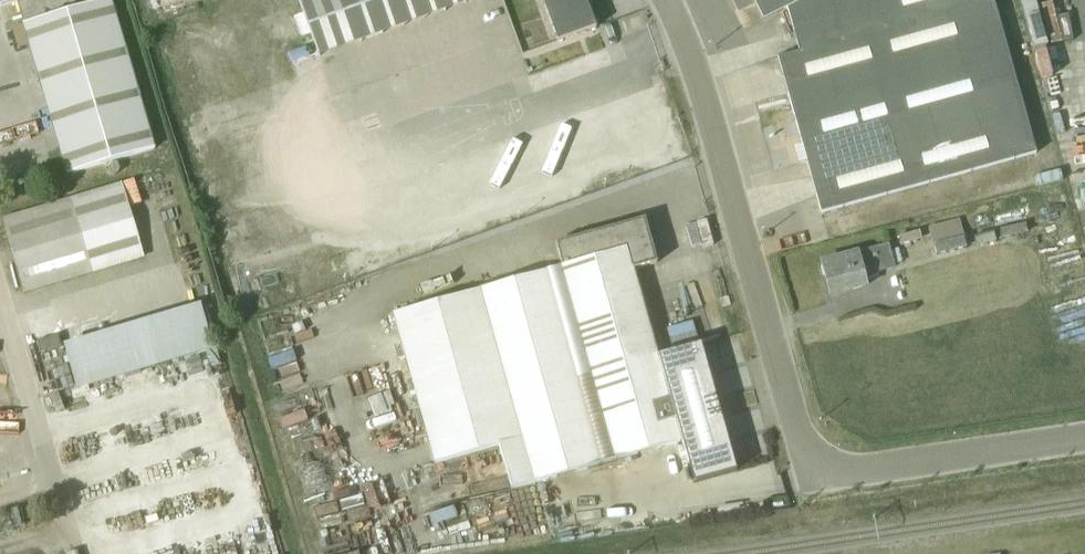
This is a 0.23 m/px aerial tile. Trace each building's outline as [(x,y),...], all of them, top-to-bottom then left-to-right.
[(154,152),(113,0),(0,0),(0,5),(12,1),(59,177),(154,152)] [(298,2),(320,60),(480,0),(304,0),(298,2)] [(555,44),(598,28),(587,0),(539,0),(555,44)] [(992,0),(738,0),(743,11),(753,6),(762,22),(786,9),(798,53),(777,59),(820,215),(1035,155),(992,0)] [(26,298),(142,262),(119,187),(3,223),(26,298)] [(229,259),(252,255),(244,216),(221,220),(229,259)] [(958,219),(929,227),(937,257),(967,249),(958,219)] [(657,358),(635,279),(632,272),(657,265),(644,220),(554,245),(561,268),(391,315),(433,466),(498,448),(511,491),(680,444),(691,483),(735,471),(700,346),(657,358)] [(1023,224),(1000,231),(1003,241),(1026,235),(1023,224)] [(918,231),(898,237),(900,246),(921,240),(918,231)] [(992,232),(973,237),(976,248),(995,242),(992,232)] [(888,245),(823,264),(832,296),(867,286),(865,279),(895,270),(894,266),(902,263),(898,250),(890,252),(888,245)] [(211,352),(198,305),(62,343),(75,390),(211,352)]
